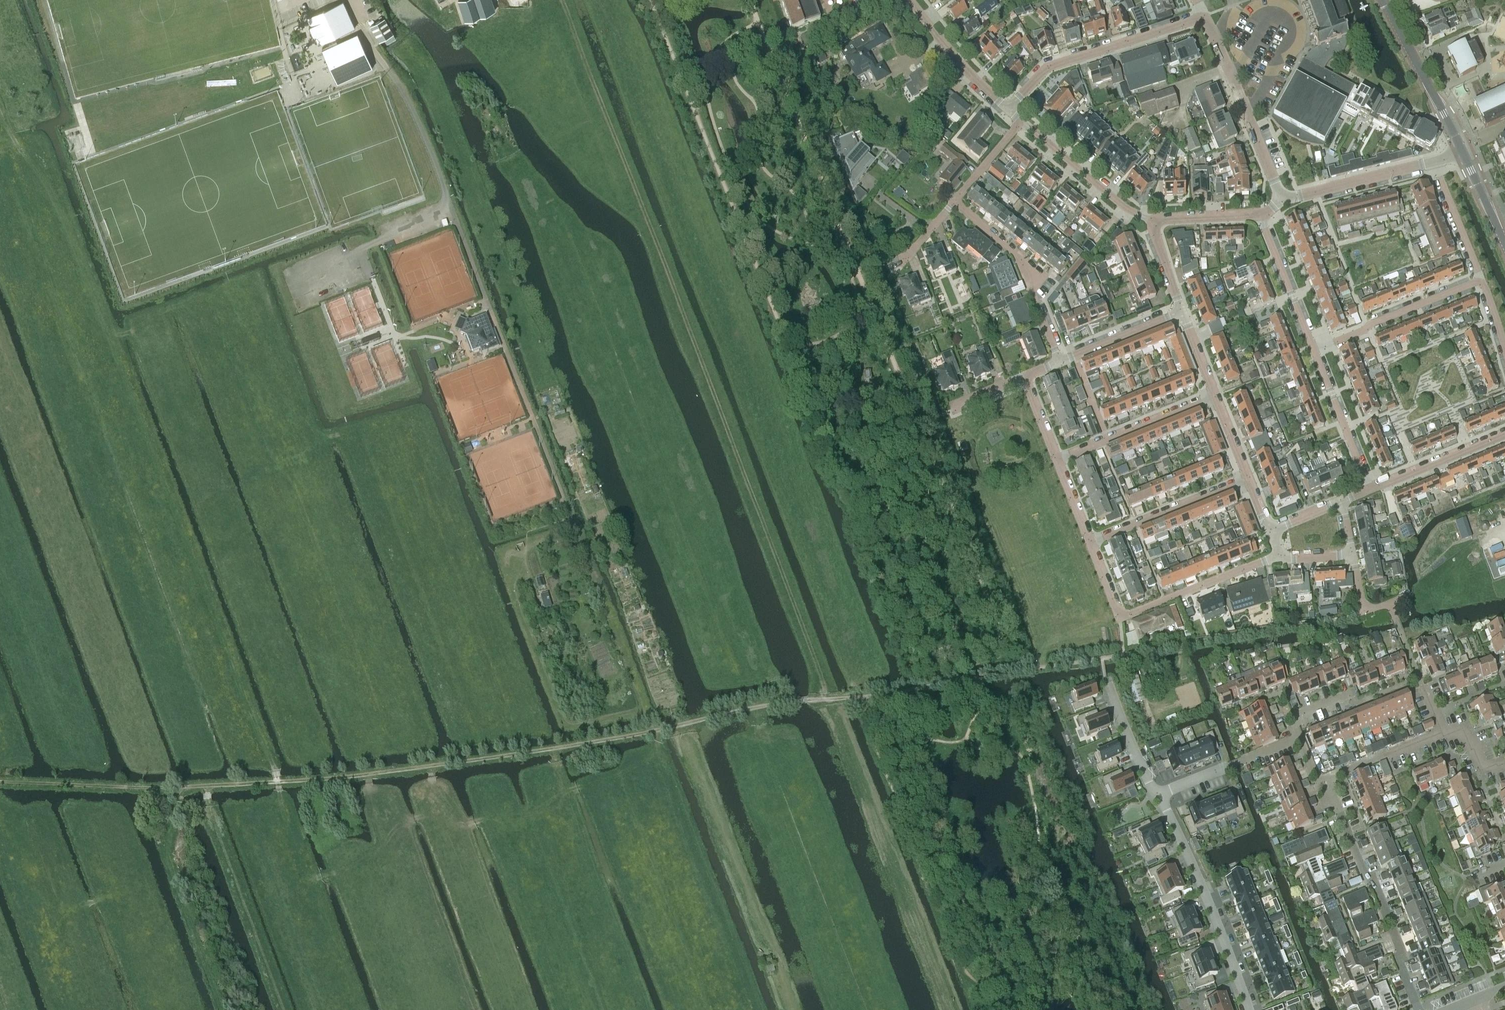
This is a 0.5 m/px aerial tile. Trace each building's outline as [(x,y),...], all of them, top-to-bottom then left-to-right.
[(465,19),(496,9),(492,0),(458,0),(465,19)] [(782,2),(781,2),(786,16),(788,16),(789,21),(788,22),(791,29),(820,19),(817,12),(816,12),(814,7),(816,6),(813,0),(782,0),(782,2)] [(855,8),(856,7),(858,10),(872,0),(849,0),(855,8)] [(970,0),(960,0),(960,1),(948,11),(956,20),(968,10),(964,5),(970,0)] [(974,19),(974,18),(962,28),(965,32),(964,34),(966,36),(968,36),(969,38),(981,28),(977,23),(998,6),(994,0),(990,0),(975,11),(979,15),(974,19)] [(1075,21),(1071,8),(1068,0),(1057,0),(1053,2),(1060,25),(1075,21)] [(1088,12),(1089,15),(1091,21),(1096,36),(1106,33),(1102,20),(1106,19),(1100,0),(1094,2),(1096,10),(1088,12)] [(1171,0),(1158,0),(1153,2),(1158,16),(1175,10),(1171,0)] [(1270,118),(1271,119),(1272,121),(1274,123),(1275,124),(1277,126),(1278,128),(1280,129),(1282,131),(1283,132),(1284,133),(1286,134),(1288,135),(1290,137),(1292,138),(1293,139),(1294,139),(1296,140),(1297,141),(1299,141),(1301,142),(1302,143),(1304,143),(1304,144),(1305,144),(1309,145),(1311,145),(1320,147),(1321,147),(1322,147),(1323,147),(1328,138),(1327,137),(1341,111),(1355,87),(1349,83),(1324,70),(1327,64),(1328,62),(1331,59),(1332,58),(1336,55),(1340,53),(1342,52),(1343,51),(1345,49),(1346,46),(1346,42),(1346,40),(1346,38),(1348,37),(1341,19),(1344,18),(1349,16),(1343,0),(1300,0),(1302,4),(1308,1),(1319,33),(1314,34),(1313,35),(1317,47),(1315,48),(1311,51),(1309,54),(1305,59),(1303,58),(1294,76),(1295,76),(1276,110),(1275,109),(1270,118)] [(343,1),(307,17),(318,43),(355,27),(343,1)] [(1468,4),(1470,11),(1479,9),(1476,1),(1468,4)] [(1126,7),(1127,6),(1125,3),(1125,4),(1118,5),(1117,8),(1110,10),(1112,14),(1116,30),(1128,26),(1124,13),(1128,12),(1126,7)] [(1071,8),(1075,21),(1080,19),(1077,6),(1071,8)] [(876,17),(884,12),(882,8),(873,12),(876,17)] [(1423,19),(1427,29),(1456,16),(1454,11),(1450,13),(1447,8),(1423,19)] [(1041,9),(1036,15),(1044,22),(1049,17),(1041,9)] [(1142,20),(1137,9),(1131,12),(1136,23),(1142,20)] [(1467,22),(1469,27),(1470,29),(1483,23),(1477,10),(1471,12),(1474,20),(1467,22)] [(1084,20),(1080,21),(1081,24),(1086,39),(1096,36),(1091,21),(1089,15),(1083,16),(1084,20)] [(1456,16),(1427,29),(1432,39),(1456,28),(1454,23),(1458,21),(1456,16)] [(379,41),(393,33),(385,17),(370,25),(379,41)] [(996,24),(988,30),(992,36),(1006,25),(1003,23),(998,27),(996,24)] [(877,82),(889,75),(883,66),(877,69),(868,53),(889,41),(879,25),(865,34),(870,43),(845,58),(856,76),(869,69),(877,82)] [(1066,45),(1081,41),(1076,25),(1061,30),(1066,45)] [(1045,30),(1032,33),(1034,40),(1037,39),(1042,53),(1054,49),(1049,34),(1046,35),(1045,30)] [(358,33),(322,49),(337,82),(373,67),(358,33)] [(978,46),(986,54),(997,43),(990,35),(978,46)] [(997,43),(986,54),(993,62),(1001,54),(1004,58),(1013,50),(1013,49),(1021,41),(1016,35),(1008,43),(1008,44),(1003,49),(997,43)] [(1022,42),(1031,55),(1030,56),(1034,63),(1041,58),(1037,52),(1028,38),(1022,42)] [(1161,68),(1162,68),(1170,66),(1168,61),(1189,52),(1188,50),(1196,47),(1193,40),(1173,48),(1173,47),(1171,46),(1164,48),(1164,46),(1155,48),(1161,68)] [(1456,69),(1459,77),(1475,70),(1474,67),(1483,63),(1474,43),(1465,48),(1464,45),(1448,52),(1451,60),(1455,70),(1456,69)] [(1168,61),(1170,66),(1178,63),(1180,67),(1188,64),(1188,65),(1189,66),(1193,64),(1193,63),(1193,62),(1200,59),(1196,47),(1188,50),(1189,52),(1168,61)] [(1166,81),(1162,68),(1161,68),(1155,48),(1118,60),(1129,93),(1166,81)] [(823,53),(821,55),(816,57),(820,65),(828,61),(823,53)] [(1024,70),(1023,69),(1025,67),(1022,65),(1024,63),(1021,60),(1019,62),(1017,60),(1015,62),(1014,62),(1011,59),(1007,63),(1010,66),(1005,73),(1008,76),(1008,78),(1011,80),(1012,80),(1013,81),(1024,70)] [(1113,85),(1122,83),(1117,65),(1111,67),(1109,62),(1087,69),(1093,87),(1111,81),(1113,85)] [(908,77),(917,93),(931,85),(922,69),(908,77)] [(1043,109),(1058,123),(1071,108),(1075,112),(1079,107),(1079,108),(1079,107),(1078,106),(1085,97),(1076,71),(1069,74),(1057,87),(1055,86),(1049,93),(1050,93),(1051,91),(1055,95),(1043,109)] [(1194,90),(1200,105),(1220,97),(1216,87),(1213,88),(1211,83),(1194,90)] [(934,97),(936,98),(945,105),(954,94),(942,86),(934,97)] [(1355,87),(1341,111),(1355,119),(1356,119),(1358,115),(1357,115),(1359,112),(1368,94),(1355,87)] [(1146,118),(1178,107),(1172,89),(1152,96),(1150,93),(1136,98),(1141,114),(1144,113),(1146,118)] [(1474,103),(1485,128),(1504,119),(1504,89),(1474,103)] [(1357,115),(1358,115),(1360,116),(1359,118),(1360,121),(1365,123),(1368,123),(1369,121),(1372,123),(1373,120),(1373,119),(1382,102),(1368,94),(1359,112),(1357,115)] [(955,95),(943,110),(951,116),(953,114),(961,120),(970,108),(955,95)] [(1200,105),(1206,120),(1221,114),(1223,114),(1221,110),(1225,108),(1220,97),(1200,105)] [(1373,120),(1386,127),(1396,110),(1382,102),(1373,119),(1373,120)] [(1386,127),(1400,135),(1410,117),(1396,110),(1386,127)] [(1079,139),(1083,144),(1102,124),(1090,113),(1074,129),(1078,133),(1076,136),(1080,139),(1079,139)] [(1206,120),(1212,135),(1221,132),(1232,127),(1228,116),(1224,118),(1223,114),(1221,114),(1206,120)] [(991,126),(979,115),(957,143),(969,153),(970,152),(979,159),(988,149),(978,141),(991,126)] [(1410,117),(1400,135),(1414,142),(1424,125),(1410,117)] [(1102,124),(1083,144),(1088,148),(1089,147),(1092,150),(1094,148),(1098,152),(1114,135),(1102,124)] [(1424,125),(1414,142),(1431,152),(1441,134),(1424,125)] [(1237,138),(1232,127),(1221,132),(1212,135),(1219,151),(1235,144),(1233,139),(1237,138)] [(943,128),(939,133),(947,140),(951,135),(943,128)] [(1192,129),(1182,134),(1190,153),(1200,149),(1192,129)] [(834,143),(852,186),(863,174),(860,172),(863,169),(864,170),(873,160),(867,155),(869,153),(860,145),(858,147),(858,148),(852,135),(853,135),(852,134),(834,142),(834,143)] [(1105,164),(1110,168),(1128,148),(1116,137),(1100,154),(1105,158),(1102,160),(1106,163),(1105,164)] [(1167,138),(1159,151),(1166,155),(1171,141),(1167,138)] [(1497,143),(1498,144),(1493,146),(1498,156),(1504,153),(1504,154),(1504,139),(1497,143)] [(1173,144),(1169,158),(1175,160),(1177,149),(1173,144)] [(963,168),(967,163),(958,155),(957,155),(945,145),(940,151),(953,162),(939,179),(954,190),(959,183),(956,181),(966,170),(963,168)] [(1011,163),(1006,170),(1009,172),(1009,173),(1025,154),(1022,152),(1023,150),(1019,147),(1018,148),(1016,147),(1006,159),(1011,163)] [(1128,148),(1110,168),(1114,172),(1115,171),(1118,174),(1120,172),(1124,176),(1134,165),(1140,159),(1128,148)] [(1226,158),(1220,160),(1206,164),(1207,169),(1211,168),(1217,166),(1243,158),(1240,148),(1225,153),(1226,158)] [(1196,160),(1204,156),(1201,149),(1193,152),(1196,160)] [(1396,153),(1398,161),(1412,157),(1411,150),(1396,153)] [(1381,153),(1384,164),(1398,161),(1396,153),(1389,155),(1388,152),(1381,153)] [(1369,160),(1371,168),(1384,164),(1381,153),(1375,155),(1376,158),(1369,160)] [(1009,173),(1009,172),(1005,177),(1010,181),(1014,176),(1019,169),(1024,174),(1034,161),(1033,160),(1034,159),(1029,155),(1028,156),(1025,154),(1009,173)] [(1145,154),(1140,159),(1134,165),(1139,169),(1149,158),(1145,154)] [(1243,158),(1217,166),(1219,171),(1229,167),(1231,172),(1246,167),(1243,158)] [(1354,160),(1357,171),(1371,168),(1369,160),(1361,162),(1361,159),(1354,160)] [(1342,167),(1343,174),(1357,171),(1354,160),(1348,162),(1349,165),(1342,167)] [(1330,178),(1343,174),(1342,167),(1335,169),(1334,165),(1327,167),(1330,178)] [(1021,185),(1015,193),(1027,202),(1050,174),(1047,172),(1048,171),(1043,167),(1042,168),(1041,167),(1031,179),(1036,183),(1029,191),(1021,185)] [(1208,178),(1209,178),(1208,173),(1204,174),(1203,167),(1197,168),(1198,179),(1193,180),(1193,194),(1206,193),(1205,180),(1208,180),(1208,178)] [(1226,179),(1227,183),(1234,182),(1247,178),(1248,178),(1250,178),(1246,167),(1231,172),(1232,177),(1226,179)] [(1126,182),(1134,189),(1147,174),(1147,173),(1142,169),(1139,172),(1136,170),(1126,182)] [(993,175),(1001,182),(1005,177),(1002,175),(997,170),(993,175)] [(1173,172),(1175,195),(1185,195),(1184,179),(1184,171),(1173,172)] [(1147,174),(1134,189),(1141,195),(1151,184),(1155,181),(1155,180),(1156,178),(1149,172),(1147,173),(1147,174)] [(1164,196),(1175,195),(1173,172),(1165,173),(1166,180),(1163,180),(1164,196)] [(967,199),(976,207),(985,197),(985,196),(992,188),(997,182),(987,174),(982,180),(988,185),(982,193),(976,188),(967,199)] [(1050,174),(1027,202),(1030,206),(1044,190),(1049,194),(1059,181),(1057,180),(1058,179),(1053,175),(1053,176),(1050,174)] [(1249,193),(1249,191),(1251,190),(1251,186),(1249,186),(1248,178),(1247,178),(1234,182),(1227,183),(1228,194),(1249,193)] [(1016,181),(1010,189),(1014,193),(1020,185),(1016,181)] [(997,182),(992,188),(995,191),(997,189),(1002,194),(1005,190),(1000,185),(997,182)] [(1223,183),(1221,183),(1216,184),(1216,195),(1224,194),(1223,183)] [(1427,184),(1409,191),(1413,201),(1431,194),(1427,184)] [(1055,210),(1047,219),(1051,223),(1074,194),(1072,192),(1073,191),(1068,187),(1067,188),(1066,187),(1056,200),(1060,204),(1055,210)] [(1395,192),(1382,195),(1388,216),(1400,213),(1399,207),(1397,201),(1395,192)] [(1007,200),(1010,203),(1015,197),(1012,194),(1007,200)] [(1074,194),(1051,223),(1057,228),(1065,218),(1063,216),(1068,210),(1073,214),(1083,202),(1082,200),(1083,199),(1078,196),(1077,197),(1074,194)] [(1431,194),(1413,201),(1417,211),(1435,204),(1431,194)] [(1382,195),(1370,198),(1375,219),(1388,216),(1382,195)] [(985,197),(976,207),(985,214),(994,203),(985,196),(985,197)] [(1015,197),(1010,203),(1014,206),(1019,200),(1015,197)] [(1370,198),(1358,202),(1363,222),(1375,219),(1370,198)] [(1042,200),(1034,209),(1039,213),(1047,203),(1042,200)] [(1358,202),(1345,205),(1350,226),(1363,222),(1358,202)] [(994,203),(985,214),(994,222),(1003,211),(994,203)] [(1417,211),(1415,212),(1420,224),(1440,216),(1435,204),(1417,211)] [(1345,205),(1333,208),(1338,229),(1350,226),(1345,205)] [(1085,224),(1072,240),(1076,243),(1084,234),(1099,215),(1096,212),(1097,211),(1093,207),(1092,209),(1090,207),(1080,220),(1085,224)] [(1025,216),(1028,218),(1033,212),(1030,209),(1025,216)] [(1003,211),(994,222),(1004,229),(1013,219),(1003,211)] [(1033,212),(1028,218),(1032,221),(1034,218),(1040,223),(1043,220),(1033,212)] [(1286,219),(1291,231),(1306,225),(1301,213),(1286,219)] [(1099,215),(1084,234),(1088,237),(1093,230),(1098,234),(1108,222),(1106,221),(1107,219),(1103,216),(1102,217),(1099,215)] [(1440,216),(1420,224),(1424,236),(1445,228),(1440,216)] [(1013,219),(1004,229),(1010,234),(1009,236),(1012,238),(1022,226),(1013,219)] [(1043,231),(1046,233),(1052,227),(1048,224),(1043,231)] [(1291,231),(1295,242),(1310,236),(1306,225),(1291,231)] [(1022,226),(1012,238),(1015,241),(1016,240),(1022,244),(1031,234),(1022,226)] [(1052,227),(1046,233),(1050,236),(1055,230),(1052,227)] [(1445,228),(1424,236),(1429,248),(1449,239),(1445,228)] [(963,230),(959,235),(953,242),(964,251),(968,246),(986,260),(987,263),(990,265),(1000,252),(996,248),(995,249),(991,246),(992,245),(974,231),(972,234),(968,234),(963,230)] [(1114,243),(1118,253),(1137,246),(1133,239),(1132,239),(1130,236),(1128,237),(1118,230),(1110,241),(1111,244),(1114,243)] [(1229,231),(1231,253),(1235,253),(1235,246),(1232,246),(1232,242),(1244,241),(1243,230),(1229,231)] [(1179,248),(1181,260),(1184,276),(1198,269),(1197,261),(1190,262),(1188,248),(1194,247),(1192,233),(1184,234),(1182,231),(1177,233),(1172,234),(1176,242),(1179,248)] [(1226,253),(1231,253),(1229,231),(1203,232),(1204,254),(1209,254),(1209,247),(1206,248),(1206,243),(1228,242),(1228,246),(1226,247),(1226,253)] [(1031,234),(1022,244),(1031,252),(1040,241),(1031,234)] [(1295,242),(1300,253),(1314,247),(1310,236),(1295,242)] [(1062,246),(1065,249),(1070,242),(1067,239),(1062,246)] [(1449,239),(1429,248),(1434,259),(1454,251),(1449,239)] [(1040,241),(1031,252),(1041,260),(1050,249),(1040,241)] [(1091,241),(1084,250),(1088,253),(1096,245),(1091,241)] [(1059,256),(1050,267),(1059,275),(1068,264),(1063,260),(1071,250),(1079,257),(1083,252),(1074,246),(1070,242),(1065,249),(1059,256)] [(1118,253),(1122,263),(1139,257),(1138,253),(1139,253),(1137,246),(1118,253)] [(946,275),(957,270),(951,256),(945,258),(941,247),(926,253),(928,259),(926,260),(929,267),(931,266),(934,272),(944,268),(946,275)] [(1300,253),(1304,265),(1319,259),(1314,247),(1300,253)] [(1050,249),(1041,260),(1050,267),(1059,256),(1050,249)] [(990,288),(996,285),(1003,302),(1005,302),(1004,300),(1011,297),(1013,296),(1010,287),(1017,284),(1010,268),(1009,268),(1008,264),(1008,263),(1006,257),(996,261),(996,263),(988,266),(992,275),(986,277),(990,288)] [(1122,263),(1126,273),(1145,266),(1141,259),(1140,260),(1139,257),(1122,263)] [(1442,260),(1446,270),(1450,280),(1465,275),(1460,264),(1448,269),(1447,265),(1449,264),(1447,258),(1442,260)] [(1304,265),(1309,276),(1324,271),(1319,259),(1304,265)] [(1078,263),(1074,268),(1081,273),(1087,265),(1081,260),(1078,263)] [(1428,265),(1432,276),(1436,286),(1450,280),(1446,270),(1434,275),(1432,270),(1435,270),(1432,264),(1428,265)] [(1247,283),(1254,281),(1264,277),(1259,265),(1235,274),(1238,281),(1245,278),(1247,283)] [(1126,273),(1130,283),(1147,277),(1146,273),(1147,273),(1145,266),(1126,273)] [(1074,268),(1066,277),(1069,280),(1073,283),(1081,273),(1074,268)] [(1413,271),(1418,281),(1422,292),(1436,286),(1432,276),(1420,281),(1418,276),(1421,275),(1418,269),(1413,271)] [(1309,276),(1313,288),(1328,282),(1324,271),(1309,276)] [(1399,277),(1403,287),(1408,298),(1422,292),(1418,281),(1406,286),(1404,282),(1406,281),(1404,275),(1399,277)] [(921,304),(931,300),(926,286),(919,288),(915,277),(901,283),(903,289),(901,290),(904,297),(906,296),(908,302),(918,298),(921,304)] [(1066,277),(1058,287),(1062,289),(1069,280),(1066,277)] [(1126,285),(1130,295),(1134,293),(1153,286),(1150,279),(1148,280),(1147,277),(1130,283),(1130,284),(1126,285)] [(1242,299),(1248,297),(1269,289),(1264,277),(1254,281),(1256,288),(1240,294),(1242,299)] [(1187,283),(1204,326),(1208,325),(1214,339),(1210,341),(1216,355),(1228,351),(1224,340),(1226,339),(1217,317),(1215,318),(1210,307),(1213,306),(1212,302),(1209,303),(1205,293),(1207,292),(1206,288),(1203,289),(1199,279),(1187,283)] [(1385,282),(1389,293),(1393,303),(1408,298),(1403,287),(1391,292),(1390,288),(1392,287),(1389,281),(1385,282)] [(1313,288),(1318,299),(1332,293),(1328,282),(1313,288)] [(1132,306),(1135,305),(1138,310),(1137,317),(1151,311),(1147,300),(1155,297),(1154,293),(1155,293),(1153,286),(1134,293),(1130,295),(1128,296),(1132,306)] [(1371,288),(1375,298),(1379,309),(1393,303),(1389,293),(1377,297),(1376,293),(1378,292),(1376,286),(1371,288)] [(1058,287),(1047,301),(1051,305),(1059,295),(1058,294),(1062,289),(1058,287)] [(1274,302),(1269,289),(1248,297),(1250,302),(1257,299),(1256,297),(1260,296),(1264,306),(1274,302)] [(1105,294),(1107,299),(1109,303),(1115,301),(1111,291),(1109,292),(1105,294)] [(1356,294),(1365,315),(1379,309),(1375,298),(1363,303),(1361,299),(1364,298),(1361,292),(1356,294)] [(1318,299),(1322,310),(1337,304),(1332,293),(1318,299)] [(1089,299),(1099,324),(1105,320),(1105,319),(1108,318),(1105,311),(1108,309),(1105,301),(1102,302),(1101,300),(1100,301),(1099,298),(1098,297),(1097,297),(1097,296),(1096,296),(1095,296),(1089,299)] [(993,297),(976,304),(979,312),(996,305),(993,297)] [(990,314),(995,311),(995,312),(1009,306),(1017,327),(1032,321),(1023,300),(1014,304),(1011,297),(1004,300),(1005,302),(1003,302),(993,307),(988,309),(990,314)] [(1081,309),(1088,326),(1091,325),(1092,326),(1099,324),(1089,299),(1084,301),(1078,303),(1080,309),(1081,309)] [(1460,304),(1464,315),(1468,325),(1473,323),(1470,317),(1468,318),(1466,314),(1478,309),(1474,299),(1460,304)] [(1322,310),(1326,321),(1341,315),(1337,304),(1322,310)] [(1445,310),(1450,320),(1454,330),(1458,329),(1458,330),(1464,327),(1462,323),(1457,325),(1456,322),(1454,323),(1452,319),(1464,315),(1460,304),(1445,310)] [(1071,313),(1079,332),(1085,328),(1085,327),(1088,326),(1081,309),(1080,309),(1071,313)] [(1236,312),(1239,318),(1244,315),(1242,309),(1236,312)] [(1431,316),(1435,326),(1436,326),(1440,336),(1444,334),(1442,328),(1440,329),(1438,325),(1450,320),(1445,310),(1431,316)] [(1120,311),(1113,314),(1116,320),(1123,317),(1120,311)] [(1060,314),(1054,316),(1059,328),(1062,334),(1067,332),(1068,334),(1071,333),(1071,334),(1079,332),(1071,313),(1061,317),(1060,314)] [(463,333),(468,335),(475,351),(482,348),(484,353),(501,346),(488,314),(472,320),(469,319),(463,333)] [(1341,316),(1341,315),(1326,321),(1331,332),(1346,327),(1343,320),(1348,318),(1346,314),(1341,316)] [(1280,316),(1259,325),(1261,329),(1267,327),(1267,325),(1271,323),(1275,333),(1285,329),(1280,316)] [(1417,322),(1421,332),(1425,341),(1430,340),(1428,334),(1425,335),(1424,331),(1435,326),(1431,316),(1417,322)] [(1403,327),(1407,337),(1411,347),(1416,345),(1414,339),(1411,341),(1409,337),(1421,332),(1417,322),(1403,327)] [(1159,331),(1164,343),(1170,341),(1176,338),(1173,333),(1171,326),(1159,331)] [(1389,333),(1393,343),(1397,353),(1401,351),(1399,345),(1397,346),(1395,342),(1407,337),(1403,327),(1389,333)] [(1001,335),(1003,340),(1018,334),(1016,329),(1001,335)] [(1274,342),(1268,345),(1269,348),(1269,349),(1290,341),(1285,329),(1275,333),(1279,343),(1275,345),(1274,342)] [(1148,335),(1152,347),(1164,343),(1159,331),(1148,335)] [(1170,354),(1172,359),(1173,360),(1187,354),(1178,331),(1173,333),(1176,338),(1170,341),(1175,352),(1170,354)] [(1455,340),(1454,340),(1455,345),(1456,345),(1457,344),(1463,342),(1462,340),(1466,339),(1471,349),(1481,345),(1475,332),(1455,340)] [(1046,357),(1036,333),(1022,338),(1032,363),(1046,357)] [(1382,359),(1387,357),(1385,351),(1382,352),(1381,348),(1393,343),(1389,333),(1374,339),(1378,349),(1382,359)] [(1018,334),(1003,340),(1006,346),(1020,340),(1018,334)] [(1136,340),(1141,352),(1152,347),(1148,335),(1136,340)] [(1125,345),(1130,357),(1141,352),(1136,340),(1125,345)] [(1269,348),(1263,351),(1263,352),(1264,356),(1271,353),(1271,354),(1273,353),(1278,351),(1281,358),(1285,357),(1295,353),(1290,341),(1269,349),(1269,348)] [(1114,349),(1119,361),(1130,357),(1125,345),(1114,349)] [(1339,351),(1365,415),(1378,410),(1353,345),(1339,351)] [(1460,354),(1459,354),(1461,358),(1462,358),(1469,355),(1468,354),(1469,354),(1473,365),(1487,359),(1481,346),(1481,345),(1471,349),(1460,354)] [(986,363),(992,360),(987,346),(976,350),(978,356),(968,360),(971,366),(968,367),(971,374),(973,373),(976,379),(990,373),(986,363)] [(1103,354),(1107,366),(1119,361),(1114,349),(1103,354)] [(1216,355),(1221,369),(1234,364),(1230,354),(1232,353),(1230,350),(1228,351),(1216,355)] [(954,375),(960,373),(951,351),(941,355),(946,369),(936,373),(939,379),(936,380),(939,387),(941,386),(944,392),(958,386),(954,375)] [(1283,366),(1277,369),(1279,373),(1299,365),(1295,353),(1285,357),(1281,359),(1283,366)] [(1092,358),(1096,370),(1107,366),(1103,354),(1092,358)] [(1180,365),(1185,376),(1190,374),(1192,379),(1197,377),(1187,354),(1173,360),(1175,366),(1180,365)] [(1080,362),(1080,363),(1085,375),(1087,379),(1098,375),(1096,370),(1092,358),(1080,362)] [(1466,368),(1465,368),(1467,373),(1468,372),(1474,370),(1473,368),(1477,366),(1478,367),(1482,377),(1492,373),(1487,360),(1487,359),(1473,365),(1466,368)] [(433,373),(438,371),(436,367),(434,361),(427,363),(431,374),(433,373)] [(1236,363),(1234,364),(1221,369),(1227,383),(1239,379),(1235,368),(1238,367),(1236,363)] [(1299,365),(1279,373),(1281,378),(1287,376),(1286,373),(1290,371),(1294,381),(1304,377),(1299,365)] [(1073,383),(1079,380),(1074,369),(1068,371),(1073,383)] [(1248,374),(1251,381),(1259,378),(1257,371),(1248,374)] [(1472,382),(1471,382),(1473,387),(1474,386),(1480,384),(1479,382),(1483,380),(1483,381),(1488,393),(1499,389),(1493,374),(1492,373),(1482,377),(1472,382)] [(1178,379),(1183,391),(1195,386),(1192,379),(1190,374),(1185,376),(1178,379)] [(1043,382),(1048,393),(1060,388),(1056,377),(1043,382)] [(1293,391),(1287,393),(1288,397),(1289,398),(1309,390),(1304,377),(1294,381),(1298,391),(1294,393),(1293,391)] [(1167,383),(1172,395),(1183,391),(1178,379),(1167,383)] [(1092,391),(1100,388),(1097,382),(1089,385),(1092,391)] [(1156,388),(1160,400),(1172,395),(1167,383),(1156,388)] [(1245,387),(1247,392),(1253,390),(1251,384),(1245,387)] [(1048,393),(1052,404),(1065,399),(1060,388),(1048,393)] [(1144,393),(1149,404),(1160,400),(1156,388),(1144,393)] [(1314,402),(1309,390),(1289,398),(1290,402),(1297,400),(1296,397),(1300,396),(1304,406),(1314,402)] [(1094,394),(1096,400),(1105,396),(1102,391),(1094,394)] [(1080,403),(1087,401),(1083,392),(1077,395),(1080,403)] [(1133,397),(1138,409),(1149,404),(1144,393),(1133,397)] [(1256,457),(1267,485),(1279,480),(1275,470),(1278,469),(1276,465),(1274,466),(1270,456),(1281,452),(1279,448),(1272,451),(1265,432),(1261,433),(1257,423),(1260,422),(1258,418),(1255,419),(1251,409),(1254,408),(1252,404),(1249,405),(1245,394),(1233,399),(1250,442),(1251,441),(1257,456),(1256,457)] [(1122,402),(1127,413),(1138,409),(1133,397),(1122,402)] [(1052,404),(1057,416),(1069,411),(1074,409),(1073,404),(1068,406),(1065,399),(1052,404)] [(1492,412),(1496,423),(1504,419),(1504,407),(1494,411),(1492,407),(1494,406),(1492,400),(1488,402),(1492,412)] [(1111,406),(1116,418),(1127,413),(1122,402),(1111,406)] [(1298,422),(1319,414),(1314,402),(1304,406),(1308,416),(1304,417),(1303,416),(1296,418),(1298,422)] [(1099,411),(1104,422),(1116,418),(1111,406),(1099,411)] [(1473,408),(1477,418),(1482,429),(1496,423),(1492,412),(1480,417),(1478,413),(1480,412),(1478,406),(1473,408)] [(1090,409),(1083,412),(1085,417),(1092,414),(1093,414),(1090,409)] [(1057,416),(1061,427),(1074,422),(1069,411),(1057,416)] [(1187,416),(1191,427),(1199,424),(1204,422),(1199,411),(1187,416)] [(1459,414),(1467,435),(1482,429),(1477,418),(1465,423),(1463,419),(1466,418),(1463,412),(1459,414)] [(1092,414),(1085,417),(1089,428),(1097,425),(1093,414),(1092,414)] [(1324,427),(1319,414),(1298,422),(1300,427),(1306,424),(1305,422),(1309,420),(1314,431),(1324,427)] [(1175,421),(1180,432),(1191,427),(1187,416),(1175,421)] [(1364,426),(1370,441),(1381,436),(1376,424),(1380,422),(1381,425),(1386,422),(1384,418),(1364,426)] [(1074,422),(1061,427),(1066,438),(1070,437),(1074,435),(1075,439),(1078,438),(1076,434),(1083,431),(1084,431),(1079,420),(1074,422)] [(1199,424),(1204,437),(1218,431),(1214,422),(1212,423),(1210,420),(1204,422),(1199,424)] [(1164,425),(1168,437),(1180,432),(1175,421),(1164,425)] [(1433,424),(1438,434),(1442,445),(1456,439),(1452,428),(1440,433),(1438,429),(1440,428),(1438,422),(1433,424)] [(1152,430),(1157,441),(1168,437),(1164,425),(1152,430)] [(1419,430),(1424,440),(1428,451),(1442,445),(1438,434),(1426,439),(1424,435),(1426,434),(1424,428),(1419,430)] [(1140,435),(1145,446),(1157,441),(1152,430),(1140,435)] [(1204,437),(1209,449),(1223,443),(1218,431),(1204,437)] [(1370,441),(1376,455),(1386,451),(1382,439),(1386,437),(1387,439),(1392,437),(1391,432),(1381,436),(1370,441)] [(1413,457),(1428,451),(1424,440),(1411,445),(1409,441),(1411,440),(1409,434),(1405,436),(1409,446),(1413,457)] [(1129,439),(1134,451),(1145,446),(1140,435),(1129,439)] [(1308,447),(1315,444),(1312,437),(1305,440),(1308,447)] [(1118,444),(1122,456),(1134,451),(1129,439),(1118,444)] [(1209,449),(1213,461),(1218,459),(1219,459),(1225,457),(1224,453),(1227,452),(1223,443),(1209,449)] [(1111,460),(1122,456),(1118,444),(1106,449),(1111,460)] [(1327,445),(1316,449),(1321,459),(1323,465),(1331,484),(1342,480),(1337,466),(1335,460),(1327,463),(1323,454),(1330,451),(1327,445)] [(1393,453),(1398,451),(1397,447),(1386,451),(1376,455),(1382,469),(1392,465),(1387,453),(1392,451),(1393,453)] [(1493,464),(1497,474),(1501,472),(1499,466),(1496,467),(1495,463),(1504,459),(1504,454),(1502,448),(1488,454),(1493,464)] [(1098,461),(1101,468),(1108,465),(1102,450),(1096,453),(1100,460),(1098,461)] [(1474,459),(1478,469),(1483,480),(1487,478),(1485,472),(1482,473),(1481,469),(1493,464),(1488,454),(1474,459)] [(1293,455),(1286,458),(1295,478),(1296,478),(1300,476),(1301,475),(1293,455)] [(1089,459),(1076,464),(1081,476),(1093,471),(1089,459)] [(1206,464),(1211,476),(1223,471),(1219,459),(1218,459),(1213,461),(1206,464)] [(1313,462),(1309,463),(1314,476),(1315,476),(1320,489),(1331,484),(1323,465),(1321,459),(1313,462)] [(1460,465),(1464,475),(1468,486),(1473,484),(1470,477),(1468,478),(1467,474),(1478,469),(1474,459),(1460,465)] [(1111,463),(1114,470),(1117,477),(1120,476),(1115,462),(1111,463)] [(1195,468),(1200,481),(1211,476),(1206,464),(1195,468)] [(1421,484),(1425,495),(1429,505),(1434,503),(1432,497),(1429,498),(1428,494),(1440,489),(1441,491),(1455,486),(1452,480),(1464,475),(1460,465),(1446,471),(1447,475),(1436,479),(1436,478),(1421,484)] [(1183,473),(1188,485),(1200,481),(1195,468),(1183,473)] [(1093,471),(1081,476),(1085,487),(1098,482),(1093,471)] [(1172,478),(1176,490),(1188,485),(1183,473),(1172,478)] [(1283,502),(1298,496),(1290,475),(1279,480),(1267,485),(1273,500),(1277,498),(1278,500),(1283,502)] [(1314,476),(1303,481),(1308,494),(1320,489),(1315,476),(1314,476)] [(1160,483),(1165,495),(1176,490),(1172,478),(1160,483)] [(1107,481),(1110,490),(1117,488),(1113,479),(1107,481)] [(1098,482),(1085,487),(1090,498),(1103,493),(1098,482)] [(1148,487),(1153,500),(1165,495),(1160,483),(1148,487)] [(1407,490),(1411,500),(1415,511),(1420,509),(1418,503),(1415,503),(1414,500),(1425,495),(1421,484),(1407,490)] [(1137,492),(1142,504),(1153,500),(1148,487),(1137,492)] [(1406,514),(1403,508),(1401,509),(1400,505),(1411,500),(1407,490),(1393,496),(1397,506),(1401,516),(1406,514)] [(1125,497),(1130,509),(1142,504),(1137,492),(1125,497)] [(1103,493),(1090,498),(1094,509),(1107,504),(1103,493)] [(1220,498),(1225,510),(1230,508),(1237,505),(1232,494),(1220,498)] [(1121,511),(1119,512),(1122,519),(1128,517),(1121,498),(1114,501),(1116,506),(1119,505),(1121,511)] [(1209,503),(1214,514),(1225,510),(1220,498),(1209,503)] [(1107,504),(1094,509),(1099,521),(1105,518),(1107,524),(1121,519),(1114,501),(1107,504)] [(1233,511),(1237,520),(1251,514),(1247,504),(1244,505),(1243,502),(1237,505),(1230,508),(1231,512),(1233,511)] [(1354,511),(1356,523),(1374,520),(1375,523),(1375,522),(1381,521),(1379,516),(1374,517),(1374,516),(1369,517),(1368,509),(1374,508),(1373,502),(1358,504),(1359,510),(1354,511)] [(1198,507),(1202,519),(1214,514),(1209,503),(1198,507)] [(1186,512),(1191,524),(1202,519),(1198,507),(1186,512)] [(1174,516),(1179,528),(1191,524),(1186,512),(1174,516)] [(1237,520),(1238,525),(1240,529),(1254,524),(1251,514),(1237,520)] [(1398,525),(1394,515),(1388,517),(1392,527),(1398,525)] [(1162,521),(1167,533),(1179,528),(1174,516),(1162,521)] [(1472,538),(1465,519),(1455,522),(1462,541),(1472,538)] [(1356,523),(1359,535),(1373,532),(1371,527),(1376,526),(1375,522),(1375,523),(1374,520),(1356,523)] [(1151,526),(1157,541),(1168,537),(1167,533),(1162,521),(1151,526)] [(1255,539),(1253,536),(1258,534),(1254,524),(1240,529),(1243,537),(1244,539),(1247,538),(1248,542),(1252,540),(1255,539)] [(1405,526),(1398,529),(1404,541),(1413,537),(1408,525),(1405,526)] [(1143,542),(1155,538),(1156,541),(1157,541),(1151,526),(1139,530),(1143,542)] [(1226,533),(1229,538),(1231,544),(1234,543),(1236,541),(1236,540),(1232,530),(1226,533)] [(1359,535),(1361,547),(1379,544),(1379,546),(1380,546),(1385,545),(1384,540),(1383,540),(1382,536),(1374,538),(1373,532),(1359,535)] [(1235,546),(1240,560),(1257,553),(1252,540),(1248,542),(1247,538),(1244,539),(1243,537),(1236,540),(1236,541),(1234,543),(1235,546)] [(1108,546),(1113,557),(1125,552),(1120,541),(1108,546)] [(1131,543),(1133,549),(1140,546),(1138,541),(1131,543)] [(1494,580),(1504,576),(1504,551),(1502,543),(1483,550),(1494,580)] [(1361,547),(1363,559),(1377,556),(1376,551),(1381,550),(1380,546),(1379,546),(1379,544),(1361,547)] [(1213,555),(1218,568),(1229,564),(1224,551),(1219,553),(1217,548),(1213,549),(1212,545),(1207,547),(1209,552),(1211,551),(1213,555)] [(1135,555),(1142,552),(1140,546),(1133,549),(1135,555)] [(1224,551),(1229,564),(1240,560),(1235,546),(1224,551)] [(1113,557),(1117,568),(1129,563),(1125,552),(1113,557)] [(1201,560),(1207,573),(1218,568),(1213,555),(1201,560)] [(1363,559),(1366,571),(1384,568),(1384,570),(1390,569),(1389,564),(1379,566),(1377,556),(1363,559)] [(1190,564),(1196,577),(1207,573),(1201,560),(1190,564)] [(1117,568),(1121,579),(1134,574),(1134,575),(1139,573),(1137,567),(1132,569),(1129,563),(1117,568)] [(1395,563),(1389,564),(1390,569),(1392,569),(1393,577),(1400,576),(1398,565),(1395,565),(1395,563)] [(1179,569),(1184,582),(1196,577),(1190,564),(1179,569)] [(1146,582),(1153,580),(1149,568),(1142,571),(1144,577),(1146,582)] [(1385,573),(1384,570),(1384,568),(1366,571),(1368,584),(1374,583),(1375,587),(1387,585),(1385,579),(1382,580),(1381,574),(1385,573)] [(1168,573),(1173,586),(1184,582),(1179,569),(1168,573)] [(1344,569),(1329,570),(1331,600),(1336,599),(1335,595),(1338,594),(1338,589),(1353,588),(1352,575),(1344,576),(1344,569)] [(1329,570),(1314,572),(1314,584),(1323,583),(1323,589),(1322,589),(1323,600),(1331,600),(1329,570)] [(1157,578),(1162,591),(1173,586),(1168,573),(1157,578)] [(1121,579),(1126,590),(1138,585),(1134,575),(1134,574),(1121,579)] [(1301,574),(1287,576),(1290,603),(1295,602),(1295,596),(1309,594),(1307,575),(1301,575),(1301,574)] [(1273,578),(1267,578),(1269,591),(1275,590),(1282,589),(1283,595),(1284,595),(1285,603),(1290,603),(1287,576),(1273,577),(1273,578)] [(1149,588),(1156,585),(1153,580),(1146,582),(1149,588)] [(1235,613),(1267,603),(1260,581),(1228,591),(1235,613)] [(1142,596),(1138,585),(1126,590),(1130,601),(1136,598),(1137,601),(1143,599),(1142,596)] [(1218,594),(1196,603),(1202,618),(1203,618),(1223,610),(1224,609),(1218,594)] [(1133,621),(1137,631),(1125,635),(1127,649),(1141,646),(1139,641),(1147,638),(1145,633),(1153,630),(1154,632),(1175,624),(1177,630),(1183,628),(1175,607),(1171,609),(1170,607),(1133,621)] [(1336,607),(1323,609),(1325,617),(1337,615),(1336,607)] [(1477,664),(1483,681),(1497,675),(1494,667),(1504,663),(1504,665),(1504,656),(1504,654),(1504,633),(1500,622),(1487,628),(1493,643),(1490,644),(1495,657),(1477,664)] [(1413,646),(1417,656),(1435,649),(1434,646),(1431,639),(1413,646)] [(1435,649),(1417,656),(1421,666),(1425,664),(1439,658),(1436,652),(1441,650),(1439,644),(1434,646),(1435,649)] [(1388,658),(1395,675),(1404,671),(1403,667),(1407,666),(1402,653),(1388,658)] [(1267,664),(1276,686),(1286,682),(1284,678),(1289,676),(1283,664),(1280,658),(1267,664)] [(1375,663),(1380,676),(1384,675),(1386,679),(1395,675),(1388,658),(1375,663)] [(1425,664),(1431,679),(1445,673),(1439,658),(1425,664)] [(1329,665),(1336,682),(1346,678),(1344,673),(1347,672),(1342,659),(1329,665)] [(1459,674),(1464,688),(1474,684),(1467,667),(1470,666),(1468,661),(1462,663),(1464,668),(1457,671),(1458,674),(1459,674)] [(1361,669),(1368,686),(1378,682),(1376,678),(1380,676),(1375,663),(1361,669)] [(1453,664),(1453,663),(1449,665),(1448,666),(1451,671),(1457,669),(1454,663),(1453,664)] [(1467,667),(1474,684),(1483,681),(1477,664),(1477,663),(1470,666),(1467,667)] [(1261,687),(1262,691),(1266,690),(1267,690),(1276,686),(1267,664),(1253,670),(1255,675),(1256,675),(1261,687)] [(1316,670),(1321,683),(1325,681),(1327,685),(1336,682),(1329,665),(1316,670)] [(1359,690),(1368,686),(1361,669),(1348,674),(1353,687),(1357,685),(1359,690)] [(1136,670),(1125,673),(1134,704),(1145,701),(1136,670)] [(1303,675),(1310,692),(1319,689),(1317,684),(1321,683),(1316,670),(1303,675)] [(1230,685),(1235,698),(1239,696),(1241,701),(1250,697),(1243,680),(1242,680),(1239,674),(1226,679),(1229,686),(1230,685)] [(1438,683),(1443,697),(1464,688),(1459,674),(1458,674),(1438,683)] [(1243,680),(1250,697),(1259,693),(1257,689),(1261,687),(1256,675),(1255,675),(1243,680)] [(1301,696),(1310,692),(1303,675),(1289,681),(1294,694),(1299,692),(1301,696)] [(1092,699),(1098,697),(1094,685),(1071,693),(1075,704),(1072,706),(1075,713),(1094,705),(1092,699)] [(1231,700),(1235,698),(1230,685),(1229,686),(1216,691),(1223,708),(1232,704),(1231,700)] [(1398,695),(1405,713),(1414,709),(1408,692),(1398,695)] [(1396,716),(1395,716),(1398,721),(1407,718),(1405,713),(1398,695),(1389,699),(1396,716)] [(1484,727),(1485,727),(1493,724),(1497,733),(1495,734),(1495,735),(1497,740),(1502,738),(1501,735),(1504,734),(1504,724),(1503,725),(1492,697),(1467,707),(1469,711),(1477,708),(1484,727)] [(1380,702),(1387,720),(1395,716),(1396,716),(1389,699),(1380,702)] [(1371,706),(1381,728),(1389,725),(1387,720),(1380,702),(1371,706)] [(1243,714),(1246,722),(1267,713),(1263,704),(1239,714),(1240,716),(1243,714)] [(1369,727),(1371,732),(1381,728),(1371,706),(1362,710),(1369,727)] [(1353,713),(1360,730),(1369,727),(1362,710),(1353,713)] [(1105,715),(1098,717),(1096,711),(1077,718),(1079,725),(1082,724),(1087,736),(1109,727),(1105,715)] [(1246,732),(1250,731),(1250,730),(1271,722),(1267,713),(1246,722),(1249,729),(1245,730),(1246,732)] [(1344,717),(1353,739),(1362,736),(1360,731),(1360,730),(1353,713),(1344,717)] [(1342,737),(1342,738),(1344,743),(1353,739),(1344,717),(1335,720),(1342,737)] [(1326,724),(1333,741),(1342,738),(1342,737),(1335,720),(1326,724)] [(1422,725),(1425,731),(1434,728),(1431,721),(1422,725)] [(1250,741),(1253,739),(1274,731),(1271,722),(1250,730),(1250,731),(1253,738),(1249,739),(1250,741)] [(1324,745),(1326,750),(1335,747),(1333,741),(1326,724),(1317,727),(1324,745)] [(1324,745),(1317,727),(1308,731),(1311,737),(1305,739),(1307,745),(1313,743),(1315,748),(1324,745)] [(1278,741),(1274,731),(1253,739),(1256,747),(1253,749),(1254,750),(1278,741)] [(1218,749),(1212,733),(1205,736),(1206,739),(1196,742),(1204,763),(1215,759),(1212,752),(1218,749)] [(1149,749),(1160,745),(1157,738),(1146,742),(1149,749)] [(1204,763),(1196,742),(1186,747),(1194,767),(1204,763)] [(1115,759),(1122,756),(1116,744),(1094,754),(1099,765),(1096,766),(1099,773),(1118,765),(1115,759)] [(1194,767),(1186,747),(1176,751),(1184,771),(1194,767)] [(1184,771),(1176,751),(1165,755),(1173,775),(1184,771)] [(1268,771),(1270,778),(1301,766),(1300,762),(1294,765),(1291,763),(1290,763),(1289,760),(1271,767),(1263,770),(1264,773),(1268,771)] [(1159,773),(1165,770),(1162,762),(1155,764),(1159,773)] [(1379,765),(1384,775),(1390,773),(1386,762),(1379,765)] [(1412,773),(1418,788),(1433,782),(1434,784),(1447,779),(1458,807),(1483,797),(1481,793),(1473,796),(1465,777),(1457,781),(1453,771),(1456,770),(1455,769),(1456,769),(1453,763),(1448,766),(1449,769),(1444,770),(1441,762),(1412,773)] [(1301,766),(1270,778),(1274,787),(1296,778),(1292,769),(1294,768),(1296,772),(1303,769),(1301,766)] [(1351,777),(1354,787),(1377,778),(1377,776),(1372,779),(1368,770),(1351,777)] [(1129,774),(1123,777),(1121,771),(1101,779),(1105,786),(1108,785),(1113,796),(1115,795),(1135,786),(1129,774)] [(1274,787),(1277,795),(1300,787),(1296,778),(1274,787)] [(1377,778),(1354,787),(1358,796),(1381,787),(1377,778)] [(1277,795),(1278,796),(1281,804),(1303,796),(1300,787),(1277,795)] [(1381,787),(1358,796),(1361,804),(1379,797),(1384,795),(1381,787)] [(1244,814),(1238,798),(1232,801),(1229,795),(1228,795),(1218,799),(1226,818),(1236,814),(1237,817),(1244,814)] [(1281,804),(1285,813),(1307,805),(1303,796),(1281,804)] [(1361,804),(1365,813),(1383,806),(1379,797),(1361,804)] [(1483,797),(1458,807),(1462,816),(1478,809),(1476,805),(1485,801),(1483,797)] [(1226,818),(1218,799),(1208,803),(1216,822),(1226,818)] [(1216,822),(1208,803),(1198,807),(1206,826),(1216,822)] [(1285,813),(1285,814),(1288,822),(1293,820),(1310,814),(1307,805),(1285,813)] [(1387,816),(1383,806),(1365,813),(1369,823),(1387,816)] [(1206,826),(1198,807),(1188,811),(1187,811),(1190,817),(1184,819),(1190,836),(1197,833),(1196,830),(1206,826)] [(1462,816),(1466,825),(1490,816),(1489,811),(1480,815),(1478,809),(1462,816)] [(1314,823),(1310,814),(1293,820),(1297,830),(1314,823)] [(1464,837),(1469,835),(1486,829),(1484,824),(1492,820),(1490,816),(1466,825),(1461,827),(1464,837)] [(1163,836),(1157,825),(1151,827),(1149,821),(1130,830),(1133,837),(1136,836),(1141,847),(1161,837),(1163,836)] [(1367,832),(1370,841),(1373,840),(1388,834),(1384,825),(1367,832)] [(1469,835),(1473,845),(1484,840),(1498,835),(1496,830),(1488,834),(1486,829),(1469,835)] [(1303,840),(1311,860),(1318,858),(1323,856),(1319,845),(1329,841),(1325,830),(1303,839),(1303,840)] [(1370,841),(1374,850),(1392,843),(1388,834),(1373,840),(1370,841)] [(1500,839),(1498,835),(1484,840),(1473,845),(1469,846),(1474,860),(1490,854),(1489,850),(1494,848),(1491,843),(1500,839)] [(1166,847),(1161,837),(1141,847),(1145,856),(1143,857),(1146,864),(1163,856),(1160,850),(1166,847)] [(1196,852),(1200,850),(1195,839),(1191,841),(1196,852)] [(1285,859),(1292,856),(1297,867),(1301,865),(1306,863),(1306,862),(1311,860),(1303,840),(1303,839),(1281,847),(1285,859)] [(1392,843),(1374,850),(1378,860),(1395,853),(1395,852),(1400,850),(1396,841),(1392,843)] [(1381,869),(1387,866),(1399,861),(1395,853),(1378,860),(1381,869)] [(1300,877),(1304,889),(1326,880),(1322,869),(1322,868),(1318,858),(1311,860),(1306,862),(1306,863),(1311,873),(1300,877)] [(1387,866),(1391,875),(1408,868),(1404,859),(1399,861),(1387,866)] [(1322,869),(1326,880),(1330,891),(1331,891),(1336,889),(1338,894),(1343,892),(1337,876),(1348,872),(1343,860),(1322,868),(1322,869)] [(1179,879),(1174,867),(1168,870),(1165,864),(1148,871),(1151,878),(1153,877),(1158,887),(1173,881),(1179,879)] [(1391,875),(1394,884),(1412,877),(1408,868),(1391,875)] [(1252,885),(1247,871),(1226,879),(1231,893),(1252,885)] [(1394,884),(1398,893),(1415,886),(1412,877),(1394,884)] [(1184,890),(1179,879),(1173,881),(1158,887),(1163,898),(1160,899),(1163,906),(1180,898),(1178,892),(1184,890)] [(1319,895),(1323,906),(1335,901),(1331,891),(1330,891),(1326,880),(1304,889),(1309,900),(1319,895)] [(1490,902),(1504,896),(1502,891),(1504,889),(1504,884),(1494,888),(1493,885),(1477,891),(1483,905),(1490,902)] [(1257,898),(1252,885),(1231,893),(1236,906),(1257,898)] [(1398,893),(1401,902),(1419,895),(1419,894),(1415,886),(1398,893)] [(1342,898),(1351,921),(1363,916),(1362,916),(1358,905),(1369,901),(1364,889),(1342,898)] [(1419,895),(1401,902),(1405,911),(1427,902),(1423,892),(1419,894),(1419,895)] [(1490,902),(1496,916),(1504,913),(1504,898),(1504,896),(1490,902)] [(1262,912),(1257,898),(1236,906),(1242,920),(1262,912)] [(1317,922),(1321,932),(1344,923),(1335,901),(1323,906),(1328,917),(1317,922)] [(1427,902),(1405,911),(1409,920),(1430,911),(1427,902)] [(1197,921),(1192,910),(1186,912),(1184,906),(1172,911),(1175,917),(1172,918),(1176,929),(1191,923),(1197,921)] [(1409,920),(1412,929),(1434,920),(1430,911),(1409,920)] [(1268,925),(1262,912),(1242,920),(1247,933),(1268,925)] [(1373,912),(1362,916),(1363,916),(1351,921),(1360,942),(1371,938),(1367,927),(1377,923),(1373,912)] [(1504,946),(1504,913),(1496,916),(1502,931),(1500,932),(1504,946)] [(1434,920),(1412,929),(1416,938),(1438,929),(1434,920)] [(1195,934),(1201,932),(1197,921),(1191,923),(1176,929),(1180,940),(1177,941),(1180,947),(1198,940),(1195,934)] [(1336,939),(1341,950),(1352,945),(1344,923),(1321,932),(1325,943),(1336,939)] [(1273,938),(1268,925),(1247,933),(1252,947),(1273,938)] [(1416,938),(1419,947),(1437,940),(1441,938),(1438,929),(1416,938)] [(1278,952),(1273,938),(1252,947),(1257,960),(1278,952)] [(1419,947),(1423,955),(1423,956),(1435,951),(1439,949),(1440,949),(1437,940),(1419,947)] [(1334,965),(1338,976),(1361,967),(1356,956),(1357,956),(1352,945),(1341,950),(1345,960),(1334,965)] [(1356,956),(1361,967),(1366,978),(1377,974),(1372,963),(1383,959),(1379,947),(1357,956),(1356,956)] [(1213,963),(1209,952),(1203,954),(1201,948),(1183,955),(1186,962),(1191,960),(1194,970),(1213,963)] [(1417,958),(1419,962),(1421,967),(1443,958),(1439,949),(1435,951),(1423,956),(1423,955),(1417,958)] [(1284,965),(1278,952),(1257,960),(1263,974),(1284,965)] [(1443,958),(1421,967),(1424,976),(1446,967),(1443,958)] [(1212,977),(1218,975),(1213,963),(1194,970),(1198,980),(1193,982),(1196,990),(1214,983),(1212,977)] [(1289,979),(1284,965),(1263,974),(1268,987),(1289,979)] [(1358,993),(1358,994),(1364,992),(1370,989),(1370,988),(1366,978),(1361,967),(1338,976),(1343,987),(1354,983),(1358,993)] [(1424,976),(1428,985),(1450,976),(1446,967),(1424,976)] [(1454,985),(1450,976),(1428,985),(1432,994),(1454,985)] [(1294,992),(1289,979),(1268,987),(1273,1001),(1294,992)] [(1368,1002),(1379,998),(1383,1009),(1396,1009),(1385,982),(1370,988),(1370,989),(1364,992),(1368,1002)] [(1225,995),(1219,997),(1217,991),(1204,995),(1206,1001),(1209,1009),(1219,1009),(1229,1007),(1225,995)] [(1368,1002),(1364,992),(1358,994),(1358,993),(1341,1000),(1345,1009),(1349,1009),(1357,1007),(1359,1009),(1372,1009),(1368,1002)]
